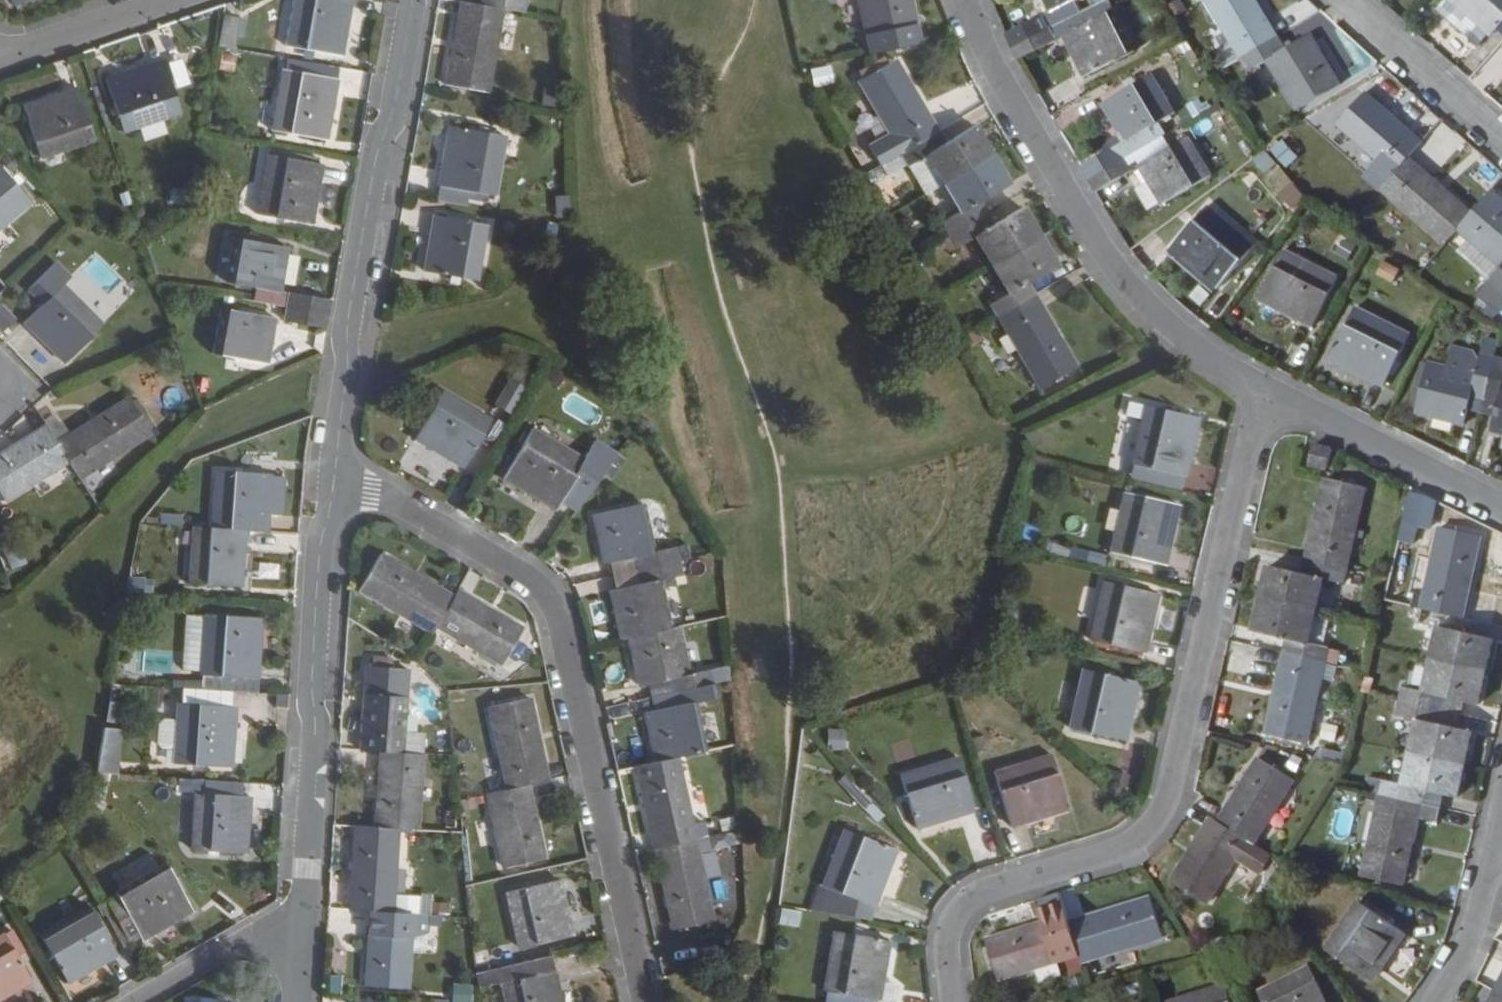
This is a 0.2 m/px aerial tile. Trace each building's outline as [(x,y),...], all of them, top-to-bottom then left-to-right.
[(287,44),(342,54),(352,0),(295,0),(287,44)] [(523,0),(481,0),(480,5),(502,9),(521,12),(523,0)] [(907,0),(859,0),(872,53),(917,43),(907,0)] [(1053,12),(1076,0),(1047,0),(1053,12)] [(1108,0),(1105,0),(1099,3),(1105,14),(1113,10),(1108,0)] [(1255,0),(1207,0),(1242,59),(1278,37),(1255,0)] [(1454,0),(1445,0),(1437,10),(1478,46),(1490,31),(1454,0)] [(1490,31),(1491,32),(1495,28),(1501,19),(1501,0),(1454,0),(1490,31)] [(487,92),(502,9),(480,5),(460,2),(446,85),(487,92)] [(1068,33),(1105,14),(1099,3),(1062,21),(1068,33)] [(1133,50),(1113,10),(1105,14),(1068,33),(1065,34),(1086,74),(1133,50)] [(235,48),(241,16),(223,13),(217,45),(235,48)] [(1013,46),(1049,28),(1043,16),(1008,34),(1013,46)] [(1068,33),(1062,21),(1049,28),(1055,39),(1065,34),(1068,33)] [(1020,59),(1056,41),(1055,39),(1049,28),(1013,46),(1020,59)] [(1339,82),(1310,36),(1285,50),(1278,37),(1242,59),(1250,72),(1269,61),(1297,106),(1339,82)] [(936,131),(893,59),(859,79),(891,133),(869,145),(880,165),(902,152),(936,131)] [(162,61),(105,80),(123,133),(180,113),(162,61)] [(338,78),(283,69),(272,131),(327,140),(338,78)] [(1159,124),(1175,114),(1152,75),(1102,104),(1125,143),(1082,168),(1089,181),(1123,160),(1166,134),(1159,124)] [(542,85),(540,104),(556,105),(557,86),(542,85)] [(76,90),(23,109),(40,159),(93,141),(76,90)] [(1422,142),(1366,92),(1339,123),(1379,158),(1366,173),(1383,187),(1410,157),(1422,142)] [(449,126),(438,187),(493,196),(505,136),(449,126)] [(944,182),(978,162),(961,134),(944,144),(936,131),(902,152),(926,192),(944,182)] [(1162,202),(1212,174),(1189,137),(1140,165),(1142,169),(1150,182),(1162,202)] [(1420,166),(1433,152),(1422,142),(1410,157),(1420,166)] [(267,155),(256,214),(312,224),(323,165),(267,155)] [(1420,166),(1410,157),(1383,187),(1445,243),(1458,229),(1473,212),(1420,166)] [(1096,193),(1130,173),(1123,160),(1089,181),(1096,193)] [(979,200),(995,190),(978,162),(944,182),(961,210),(943,221),(950,234),(987,212),(979,200)] [(1150,182),(1142,169),(1136,172),(1144,186),(1150,182)] [(29,206),(0,170),(0,229),(29,206)] [(1162,202),(1150,182),(1144,186),(1138,190),(1149,210),(1162,202)] [(1491,191),(1473,212),(1458,229),(1501,267),(1488,282),(1499,292),(1501,289),(1501,201),(1491,191)] [(551,197),(555,218),(569,216),(566,195),(551,197)] [(1210,206),(1172,251),(1217,288),(1254,244),(1210,206)] [(1027,243),(1012,216),(994,226),(987,212),(950,234),(958,247),(977,236),(993,263),(1027,243)] [(434,216),(423,273),(475,282),(486,225),(434,216)] [(279,291),(287,248),(234,238),(226,283),(256,288),(254,301),(288,307),(327,314),(330,299),(279,291)] [(1028,282),(1045,271),(1027,243),(993,263),(1010,291),(992,302),(1000,315),(1035,294),(1028,282)] [(1285,251),(1260,301),(1312,326),(1337,276),(1285,251)] [(1381,263),(1376,278),(1394,284),(1399,269),(1381,263)] [(62,286),(24,323),(64,363),(102,326),(62,286)] [(1078,367),(1035,294),(1000,315),(1044,388),(1078,367)] [(1381,321),(1388,306),(1364,294),(1356,308),(1381,321)] [(325,326),(327,314),(288,307),(285,320),(325,326)] [(275,318),(222,308),(214,353),(266,363),(275,318)] [(1384,385),(1409,335),(1381,321),(1356,308),(1331,359),(1384,385)] [(1487,397),(1498,356),(1501,340),(1487,337),(1482,355),(1452,347),(1447,366),(1429,362),(1417,409),(1465,422),(1469,406),(1473,394),(1487,397)] [(1498,356),(1487,397),(1501,401),(1501,357),(1498,356)] [(510,417),(525,392),(511,384),(496,409),(510,417)] [(440,392),(413,437),(462,468),(489,422),(440,392)] [(1484,410),(1487,397),(1473,394),(1469,406),(1484,410)] [(151,434),(129,397),(56,441),(69,461),(79,478),(151,434)] [(1501,401),(1487,397),(1484,410),(1499,414),(1501,401)] [(1143,419),(1147,405),(1131,401),(1128,415),(1143,419)] [(1184,475),(1197,416),(1147,405),(1143,419),(1133,463),(1184,475)] [(69,461),(56,441),(47,425),(0,454),(0,495),(4,501),(69,461)] [(564,528),(613,460),(586,445),(573,466),(519,435),(489,483),(564,528)] [(1332,447),(1316,444),(1311,463),(1328,467),(1332,447)] [(269,476),(269,474),(217,471),(214,527),(245,529),(267,530),(267,515),(269,476)] [(281,516),(283,477),(269,476),(267,515),(281,516)] [(1349,568),(1368,486),(1328,477),(1309,559),(1349,568)] [(1127,491),(1113,551),(1164,563),(1178,503),(1127,491)] [(1417,524),(1424,496),(1409,492),(1403,521),(1417,524)] [(652,553),(641,504),(593,515),(604,564),(606,563),(633,558),(636,571),(675,563),(688,560),(685,547),(652,553)] [(242,586),(245,529),(214,527),(193,526),(190,583),(242,586)] [(1460,619),(1479,539),(1440,530),(1422,610),(1460,619)] [(1103,565),(1105,555),(1073,548),(1071,558),(1103,565)] [(435,627),(452,599),(380,557),(360,593),(431,634),(435,627)] [(636,571),(633,558),(606,563),(609,577),(636,571)] [(1317,610),(1325,579),(1345,583),(1349,568),(1309,559),(1305,575),(1272,567),(1264,597),(1317,610)] [(668,630),(659,587),(674,584),(673,577),(678,576),(675,563),(636,571),(639,584),(612,590),(610,591),(621,640),(627,639),(668,630)] [(639,584),(636,571),(609,577),(612,590),(639,584)] [(1107,580),(1092,639),(1143,651),(1157,593),(1107,580)] [(521,631),(455,593),(452,599),(435,627),(502,666),(521,631)] [(1310,641),(1317,610),(1264,597),(1257,629),(1292,638),(1289,652),(1328,661),(1332,646),(1310,641)] [(1484,673),(1491,641),(1474,637),(1457,633),(1460,619),(1422,610),(1419,625),(1437,629),(1430,661),(1484,673)] [(258,677),(261,618),(205,614),(205,617),(202,672),(202,674),(256,676),(258,677)] [(202,672),(205,617),(189,616),(185,670),(202,672)] [(1474,637),(1478,623),(1460,619),(1457,633),(1474,637)] [(686,676),(676,628),(668,630),(627,639),(638,687),(645,686),(665,682),(668,696),(711,686),(729,682),(728,668),(686,676)] [(1309,743),(1328,661),(1289,652),(1270,734),(1309,743)] [(172,672),(173,655),(136,653),(135,670),(172,672)] [(1477,704),(1484,673),(1430,661),(1423,693),(1405,689),(1402,702),(1441,711),(1444,697),(1465,702),(1477,704)] [(403,753),(408,669),(367,667),(362,750),(383,752),(403,753)] [(1086,668),(1073,728),(1123,740),(1138,680),(1086,668)] [(256,692),(256,676),(202,674),(201,682),(201,689),(256,692)] [(668,696),(665,682),(645,686),(648,700),(668,696)] [(703,752),(693,705),(714,700),(711,686),(668,696),(671,709),(651,714),(645,715),(655,763),(673,759),(703,752)] [(671,709),(668,696),(648,700),(651,714),(671,709)] [(1462,716),(1465,702),(1444,697),(1441,711),(1462,716)] [(545,781),(526,700),(487,708),(505,790),(524,786),(545,781)] [(106,702),(103,722),(117,725),(120,705),(106,702)] [(1464,766),(1471,733),(1459,731),(1437,726),(1441,711),(1402,702),(1398,718),(1416,722),(1409,753),(1464,766)] [(232,766),(235,706),(179,703),(178,721),(177,748),(176,763),(232,766)] [(1459,731),(1462,716),(1441,711),(1437,726),(1459,731)] [(177,748),(178,721),(165,720),(161,723),(160,743),(164,748),(177,748)] [(827,750),(843,751),(844,729),(828,728),(827,750)] [(126,776),(128,731),(112,730),(106,774),(126,776)] [(419,830),(423,754),(403,753),(383,752),(378,828),(399,829),(419,830)] [(1457,798),(1464,766),(1409,753),(1402,785),(1382,781),(1379,795),(1441,810),(1444,795),(1457,798)] [(995,771),(1010,825),(1067,808),(1051,755),(995,771)] [(901,774),(916,827),(973,810),(957,758),(901,774)] [(688,825),(673,759),(655,763),(633,767),(652,849),(704,838),(701,822),(688,825)] [(1253,842),(1294,780),(1262,759),(1221,822),(1253,842)] [(247,854),(251,798),(242,797),(222,796),(223,781),(206,780),(205,794),(196,794),(192,851),(247,854)] [(242,797),(243,782),(223,781),(222,796),(242,797)] [(540,860),(524,786),(505,790),(485,794),(501,869),(540,860)] [(1400,886),(1416,818),(1438,823),(1441,810),(1379,795),(1360,876),(1400,886)] [(1221,822),(1216,818),(1175,881),(1207,902),(1236,857),(1261,873),(1273,855),(1253,842),(1221,822)] [(394,914),(399,829),(378,828),(357,826),(353,911),(373,912),(394,914)] [(869,919),(897,850),(845,830),(822,885),(828,888),(819,910),(869,919)] [(710,920),(695,857),(708,854),(704,838),(652,849),(670,929),(710,920)] [(705,872),(725,867),(722,853),(702,858),(705,872)] [(193,911),(166,866),(117,894),(118,896),(141,935),(144,940),(193,911)] [(506,894),(518,947),(570,936),(559,882),(506,894)] [(1072,922),(1063,893),(1038,901),(1045,922),(989,939),(1001,981),(1083,957),(1072,922)] [(141,935),(118,896),(105,904),(111,914),(128,943),(141,935)] [(395,899),(396,910),(419,909),(419,898),(395,899)] [(1164,939),(1152,898),(1072,922),(1083,957),(1085,963),(1164,939)] [(111,914),(105,904),(96,909),(102,919),(106,917),(111,914)] [(1327,952),(1371,981),(1402,935),(1358,906),(1327,952)] [(42,937),(69,983),(117,955),(91,909),(42,937)] [(409,988),(414,915),(394,914),(373,912),(369,986),(409,988)] [(128,943),(111,914),(106,917),(123,946),(128,943)] [(835,931),(824,990),(879,999),(889,941),(835,931)] [(18,958),(24,955),(17,945),(12,948),(4,934),(0,936),(0,999),(31,981),(18,958)] [(505,945),(489,949),(493,966),(509,963),(505,945)] [(548,957),(474,974),(475,991),(502,984),(506,1001),(558,1001),(548,957)] [(1261,1001),(1325,1001),(1308,967),(1256,993),(1261,1001)] [(470,985),(451,985),(452,1001),(470,1001),(470,985)] [(1222,986),(1173,1001),(1227,1001),(1222,986)] [(1496,992),(1491,1001),(1501,1001),(1501,995),(1496,992)]
